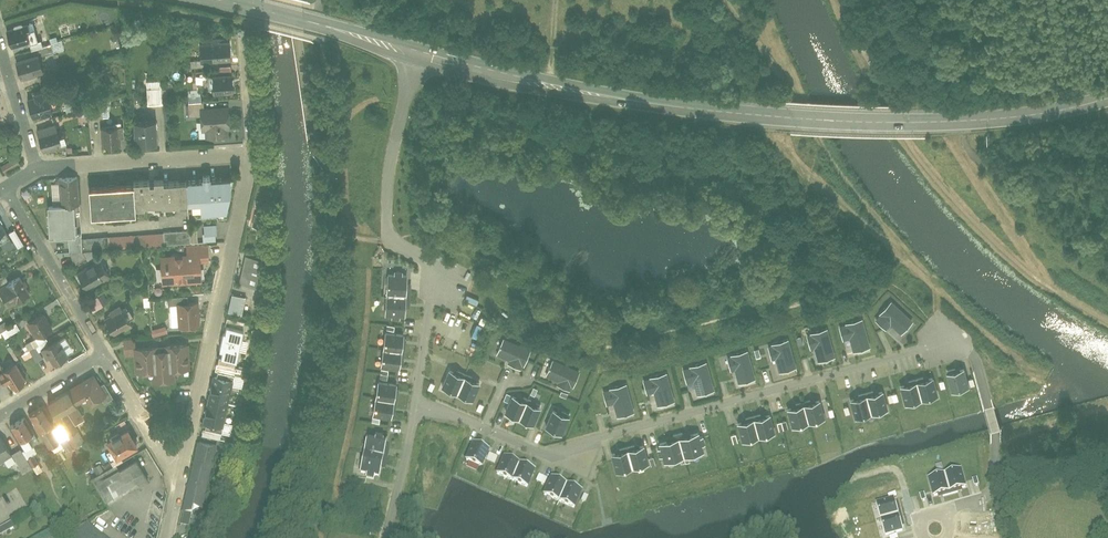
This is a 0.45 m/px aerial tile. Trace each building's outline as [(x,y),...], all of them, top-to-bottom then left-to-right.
[(32,22),(8,30),(13,45),(29,40),(27,33),(34,31),(32,22)] [(231,58),(229,40),(202,43),(204,61),(231,58)] [(43,70),(38,56),(19,62),(22,70),(24,76),(43,70)] [(232,92),(230,75),(213,77),(215,95),(232,92)] [(161,81),(147,82),(148,104),(162,104),(161,81)] [(30,103),(33,116),(52,111),(48,96),(43,98),(42,92),(34,94),(36,101),(30,103)] [(67,113),(80,109),(77,100),(64,104),(67,113)] [(230,127),(229,107),(199,108),(200,131),(205,131),(205,138),(220,138),(220,128),(230,127)] [(153,121),(133,122),(134,146),(154,145),(153,121)] [(115,147),(113,128),(101,129),(103,148),(115,147)] [(62,145),(56,129),(39,135),(44,152),(62,145)] [(5,173),(20,164),(16,157),(1,166),(5,173)] [(229,179),(185,182),(186,204),(198,204),(199,213),(224,212),(229,189),(229,179)] [(73,180),(58,181),(60,231),(76,230),(75,206),(73,180)] [(186,204),(185,182),(164,183),(164,180),(154,181),(154,184),(149,185),(149,181),(135,182),(137,211),(146,210),(146,208),(161,207),(161,209),(180,208),(179,205),(186,204)] [(88,189),(89,216),(132,214),(131,187),(88,189)] [(203,225),(204,241),(217,241),(216,224),(203,225)] [(159,258),(161,285),(201,283),(200,255),(159,258)] [(257,289),(263,263),(245,259),(240,285),(257,289)] [(108,274),(99,260),(79,273),(87,287),(108,274)] [(408,277),(389,276),(387,317),(406,318),(408,277)] [(7,306),(26,295),(17,279),(0,289),(0,294),(7,306)] [(91,309),(107,302),(103,294),(87,301),(91,309)] [(242,316),(246,298),(231,295),(228,313),(242,316)] [(177,303),(179,328),(196,326),(193,302),(177,303)] [(900,335),(912,323),(891,302),(878,315),(880,316),(875,321),(885,331),(890,326),(900,335)] [(105,318),(114,332),(131,322),(122,307),(105,318)] [(26,322),(48,366),(68,357),(47,312),(26,322)] [(871,346),(863,319),(839,326),(843,340),(849,338),(853,351),(871,346)] [(151,330),(153,336),(167,332),(166,326),(151,330)] [(237,360),(243,330),(226,327),(221,357),(237,360)] [(835,356),(827,328),(803,335),(807,350),(814,348),(817,361),(835,356)] [(405,334),(387,332),(382,365),(401,368),(405,334)] [(503,337),(495,353),(508,359),(507,363),(521,369),(529,350),(503,337)] [(124,354),(132,353),(131,339),(123,339),(124,354)] [(795,368),(787,341),(763,348),(767,362),(774,360),(777,373),(795,368)] [(134,346),(136,372),(153,371),(153,381),(172,380),(172,371),(191,369),(189,344),(165,346),(166,349),(152,350),(151,345),(134,346)] [(756,379),(748,351),(724,358),(728,372),(734,371),(738,384),(756,379)] [(11,389),(29,378),(16,358),(0,368),(0,372),(11,389)] [(552,358),(545,374),(557,380),(555,384),(569,391),(579,370),(552,358)] [(716,388),(708,361),(684,368),(688,382),(695,380),(698,393),(716,388)] [(387,380),(388,370),(381,369),(380,379),(387,380)] [(964,369),(945,374),(951,393),(969,388),(964,369)] [(480,383),(450,370),(443,387),(473,400),(480,383)] [(676,400),(669,372),(644,379),(649,394),(655,392),(659,405),(676,400)] [(107,389),(95,373),(78,386),(84,393),(90,402),(107,389)] [(232,382),(214,378),(205,423),(223,427),(232,382)] [(933,378),(900,388),(905,405),(938,395),(933,378)] [(398,383),(380,380),(374,414),(392,417),(398,383)] [(635,410),(627,383),(603,390),(607,404),(613,403),(617,416),(635,410)] [(79,408),(69,391),(49,403),(66,431),(73,427),(66,415),(79,408)] [(889,411),(884,392),(850,402),(855,421),(889,411)] [(543,409),(513,396),(506,413),(535,426),(543,409)] [(824,421),(819,402),(786,411),(791,429),(824,421)] [(50,421),(41,407),(30,413),(39,428),(47,423),(50,421)] [(570,416),(553,409),(545,426),(563,433),(570,416)] [(774,432),(769,414),(735,422),(740,441),(774,432)] [(31,432),(23,419),(12,425),(21,439),(31,432)] [(777,422),(779,431),(788,428),(786,420),(777,422)] [(58,440),(47,423),(39,428),(50,445),(58,440)] [(136,445),(128,430),(108,441),(117,456),(136,445)] [(703,454),(698,434),(658,444),(663,464),(703,454)] [(386,439),(368,435),(360,476),(378,479),(386,439)] [(0,436),(0,459),(11,451),(0,436)] [(484,466),(491,448),(474,441),(466,458),(484,466)] [(203,510),(218,446),(198,442),(181,513),(195,517),(197,509),(203,510)] [(648,465),(643,447),(610,455),(615,474),(648,465)] [(529,486),(536,469),(504,455),(497,472),(529,486)] [(150,480),(137,460),(120,471),(117,466),(96,480),(113,505),(150,480)] [(966,488),(961,469),(928,477),(933,497),(966,488)] [(577,507),(584,488),(552,475),(544,494),(577,507)] [(886,536),(903,531),(893,495),(875,500),(886,536)] [(0,527),(0,534),(14,527),(11,522),(0,527)] [(85,537),(103,537),(93,529),(85,537)]
